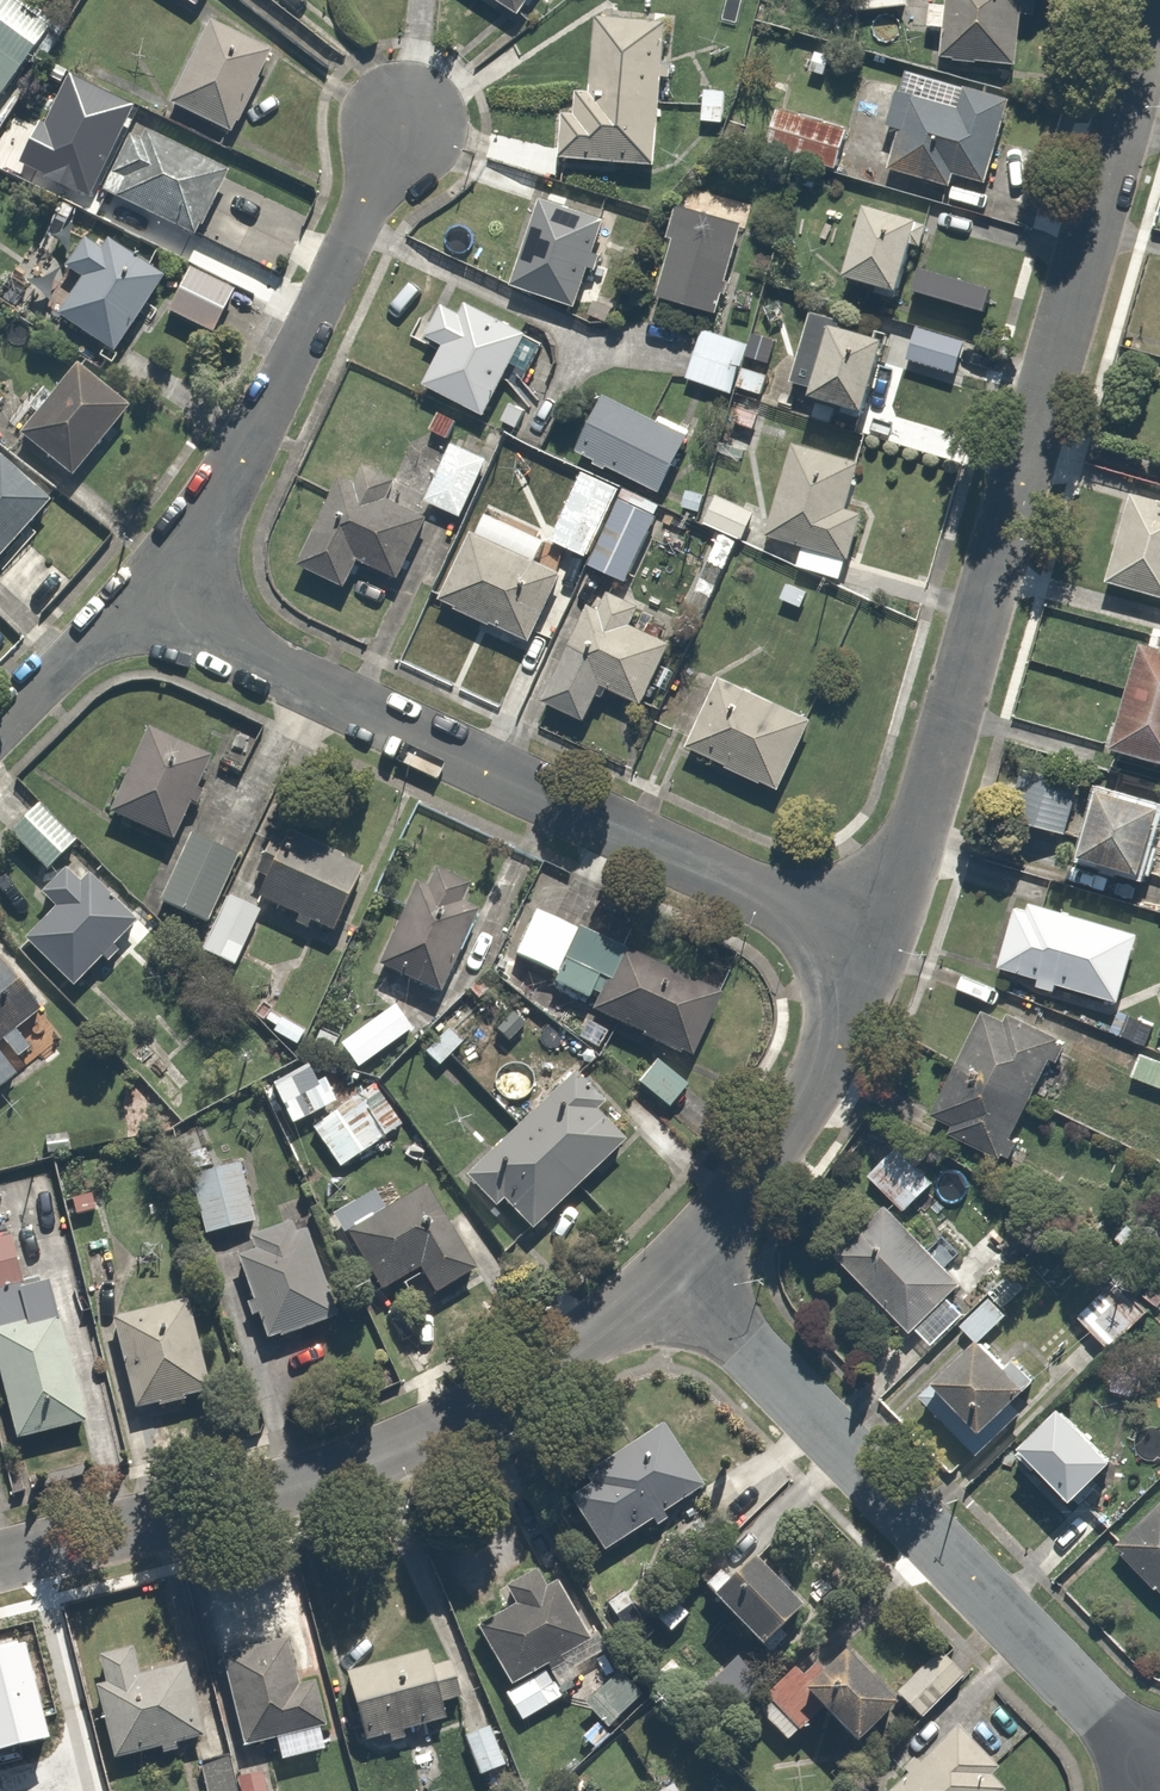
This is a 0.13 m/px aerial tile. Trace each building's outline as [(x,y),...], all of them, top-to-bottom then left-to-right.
[(15,0),(0,0),(0,96),(1,97),(51,25),(15,0)] [(192,9),(198,0),(178,0),(192,9)] [(520,19),(533,0),(492,0),(520,19)] [(854,10),(903,9),(903,0),(854,0),(854,10)] [(946,3),(930,2),(928,31),(943,32),(941,59),(1017,65),(1022,11),(1038,12),(1039,0),(946,0),(946,3)] [(592,99),(562,97),(558,160),(657,165),(664,23),(596,20),(592,99)] [(274,56),(210,23),(168,104),(233,137),(274,56)] [(963,107),(898,89),(882,146),(895,149),(889,174),(954,192),(960,172),(991,180),(1014,99),(968,86),(963,107)] [(781,107),(767,147),(852,177),(866,137),(781,107)] [(103,192),(121,202),(108,224),(147,246),(160,224),(190,240),(231,168),(144,119),(103,192)] [(36,143),(18,176),(83,211),(101,178),(36,143)] [(604,221),(540,199),(511,282),(574,305),(604,221)] [(925,220),(868,204),(848,276),(905,292),(925,220)] [(741,222),(679,205),(655,296),(717,312),(741,222)] [(59,268),(79,283),(58,311),(110,350),(163,280),(111,240),(104,250),(84,235),(59,268)] [(238,286),(193,264),(169,316),(214,337),(238,286)] [(465,302),(461,309),(441,299),(423,337),(443,347),(424,387),(486,417),(527,332),(465,302)] [(894,336),(810,312),(788,389),(872,414),(894,336)] [(920,324),(908,360),(955,375),(966,339),(920,324)] [(734,396),(737,387),(761,395),(769,370),(745,362),(752,343),(702,327),(685,380),(734,396)] [(16,434),(66,476),(126,406),(76,363),(16,434)] [(606,392),(577,451),(660,492),(689,433),(606,392)] [(488,457),(452,440),(424,498),(460,515),(488,457)] [(848,496),(857,462),(792,443),(766,539),(852,563),(869,501),(848,496)] [(47,498),(1,456),(0,457),(0,551),(47,498)] [(354,483),(338,475),(300,565),(346,585),(358,557),(399,574),(424,514),(386,498),(396,474),(363,461),(354,483)] [(623,487),(582,468),(548,540),(589,559),(623,487)] [(666,508),(623,487),(589,559),(587,563),(630,584),(666,508)] [(720,491),(704,522),(747,545),(763,513),(720,491)] [(1132,493),(1108,585),(1159,598),(1159,500),(1132,493)] [(472,529),(439,600),(528,642),(562,572),(472,529)] [(602,610),(589,604),(542,699),(586,722),(605,684),(643,703),(681,626),(611,591),(602,610)] [(1142,642),(1114,750),(1159,762),(1159,646),(1142,642)] [(722,671),(686,748),(780,792),(817,716),(722,671)] [(212,755),(147,727),(110,815),(175,842),(212,755)] [(1103,792),(1082,859),(1141,878),(1159,819),(1159,810),(1103,792)] [(46,875),(79,844),(41,803),(0,841),(0,848),(12,861),(23,850),(46,875)] [(262,880),(254,897),(333,935),(365,867),(275,825),(251,875),(262,880)] [(239,852),(192,830),(158,902),(205,924),(239,852)] [(436,864),(427,885),(417,880),(378,968),(442,996),(480,908),(466,902),(476,881),(436,864)] [(39,894),(52,909),(21,938),(67,986),(136,920),(91,872),(80,882),(66,868),(39,894)] [(263,910),(228,894),(201,952),(235,968),(263,910)] [(1017,903),(999,970),(1121,1003),(1139,936),(1017,903)] [(554,986),(597,1008),(689,1058),(716,1002),(537,915),(520,951),(561,971),(554,986)] [(0,960),(0,1085),(17,1073),(8,1061),(29,1046),(13,1025),(38,1007),(2,959),(0,960)] [(395,1006),(341,1045),(358,1068),(412,1029),(395,1006)] [(1121,1007),(1110,1033),(1144,1047),(1155,1021),(1121,1007)] [(1057,1041),(982,1008),(929,1129),(1004,1162),(1057,1041)] [(306,1029),(269,1012),(257,1039),(294,1056),(306,1029)] [(340,1033),(317,1027),(307,1061),(330,1068),(340,1033)] [(1131,1078),(1159,1089),(1159,1058),(1141,1050),(1131,1078)] [(657,1057),(637,1081),(668,1106),(688,1082),(657,1057)] [(462,1175),(494,1210),(502,1203),(527,1230),(632,1134),(576,1072),(462,1175)] [(373,1083),(331,1113),(361,1155),(403,1125),(373,1083)] [(897,1145),(867,1173),(904,1213),(934,1185),(897,1145)] [(241,1165),(190,1179),(206,1235),(257,1222),(241,1165)] [(432,1184),(344,1232),(378,1295),(423,1271),(437,1297),(480,1273),(432,1184)] [(948,1295),(958,1286),(886,1209),(836,1256),(925,1351),(965,1313),(948,1295)] [(253,1251),(237,1257),(266,1343),(337,1319),(304,1220),(249,1239),(253,1251)] [(11,1236),(0,1239),(0,1391),(14,1443),(100,1419),(60,1274),(24,1284),(11,1236)] [(1114,1283),(1077,1319),(1109,1351),(1146,1315),(1114,1283)] [(960,1328),(976,1344),(982,1339),(1006,1316),(990,1299),(960,1328)] [(190,1301),(111,1322),(135,1411),(214,1390),(190,1301)] [(976,1344),(934,1384),(982,1435),(1030,1389),(982,1339),(976,1344)] [(1066,1406),(1022,1450),(1075,1503),(1119,1459),(1066,1406)] [(563,1494),(572,1507),(553,1521),(576,1555),(596,1541),(604,1552),(702,1483),(660,1424),(563,1494)] [(1117,1545),(1159,1591),(1159,1505),(1117,1545)] [(753,1559),(711,1600),(762,1653),(804,1613),(753,1559)] [(502,1589),(514,1607),(473,1633),(508,1688),(543,1666),(589,1637),(554,1581),(544,1588),(533,1570),(502,1589)] [(691,1574),(668,1596),(687,1615),(710,1593),(691,1574)] [(295,1685),(283,1641),(220,1658),(244,1751),(326,1729),(313,1681),(295,1685)] [(99,1660),(105,1681),(90,1685),(112,1761),(214,1731),(193,1655),(154,1666),(148,1646),(99,1660)] [(797,1749),(821,1719),(858,1749),(898,1700),(836,1649),(813,1677),(796,1663),(754,1713),(797,1749)] [(454,1663),(428,1672),(423,1657),(349,1682),(369,1742),(443,1717),(438,1700),(464,1691),(454,1663)] [(508,1688),(500,1693),(521,1726),(564,1699),(543,1666),(508,1688)] [(620,1670),(583,1704),(607,1731),(644,1697),(620,1670)] [(78,1754),(58,1685),(19,1697),(12,1672),(0,1676),(0,1777),(78,1754)] [(495,1724),(464,1735),(479,1776),(510,1765),(495,1724)] [(891,1790),(1004,1790),(1013,1781),(957,1725),(891,1790)] [(261,1750),(199,1762),(204,1790),(269,1790),(261,1750)] [(841,1790),(869,1790),(855,1777),(841,1790)] [(674,1780),(657,1790),(681,1790),(674,1780)]
